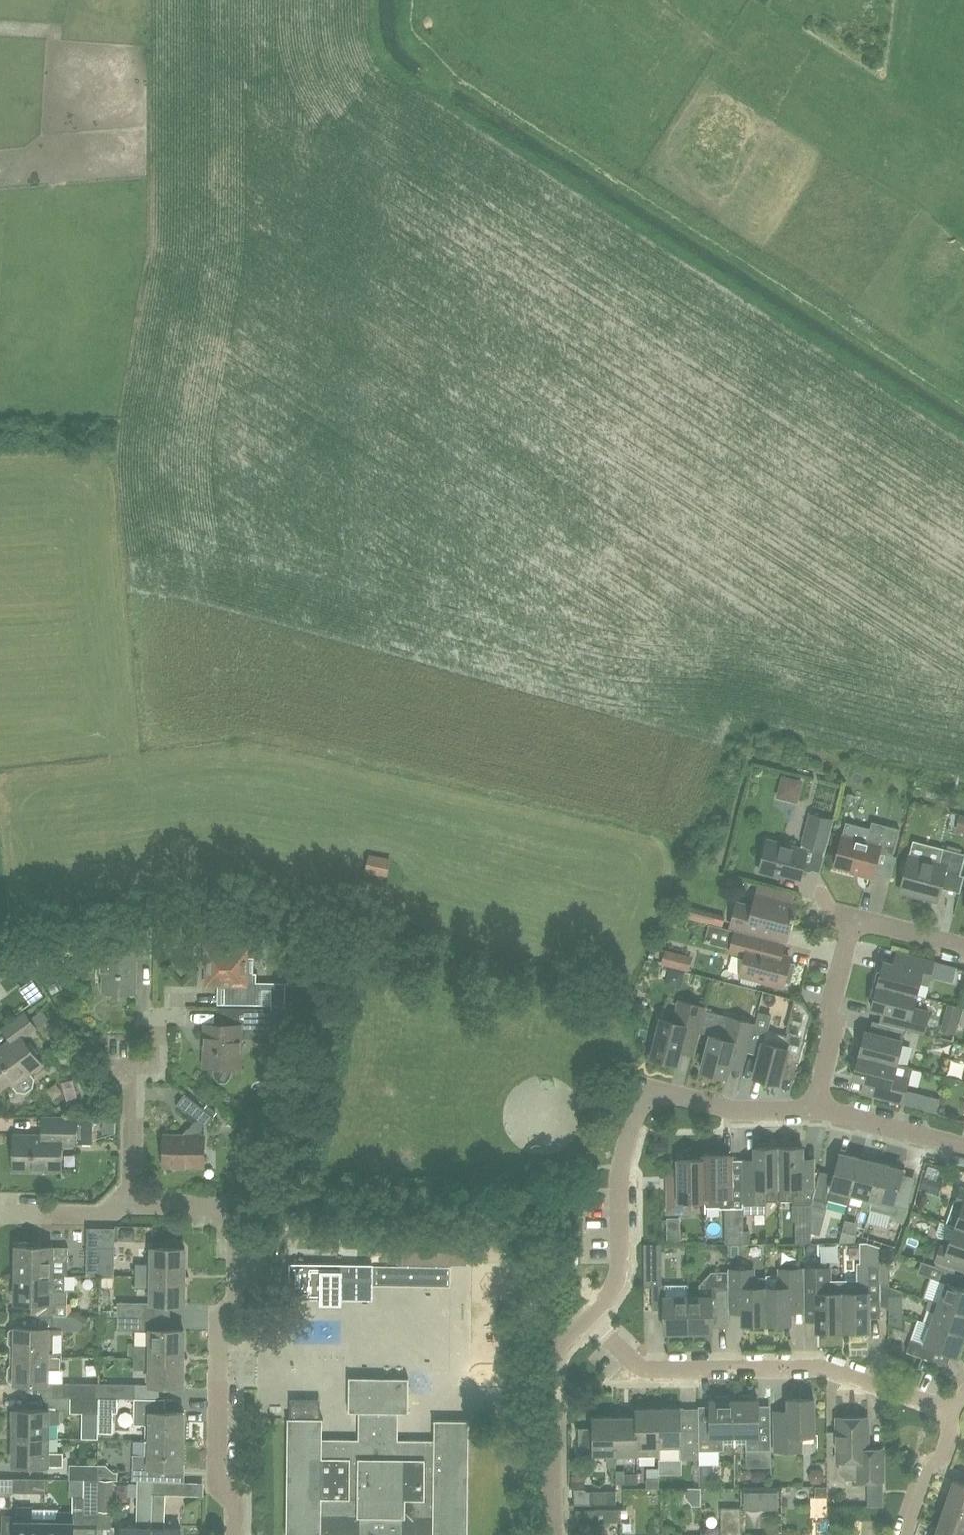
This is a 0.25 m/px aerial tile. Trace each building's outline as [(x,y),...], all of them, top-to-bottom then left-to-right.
[(540,241),(496,244),(499,280),(512,279),(512,282),(528,281),(527,278),(544,276),(540,241)] [(624,391),(607,424),(621,432),(616,444),(634,454),(639,445),(657,407),(645,402),(653,385),(644,381),(646,376),(630,368),(619,389),(624,391)] [(514,373),(488,376),(492,424),(541,419),(545,388),(516,391),(514,373)] [(465,406),(451,407),(454,441),(470,440),(469,426),(492,424),(488,376),(462,378),(465,406)] [(657,407),(639,445),(653,452),(658,442),(680,452),(702,405),(679,394),(669,413),(657,407)] [(702,406),(680,452),(701,463),(696,473),(710,480),(729,442),(716,436),(725,417),(702,406)] [(729,442),(713,474),(732,483),(736,475),(744,479),(746,479),(747,480),(751,482),(759,468),(762,461),(763,460),(763,459),(764,457),(773,440),(751,429),(741,448),(729,442)] [(773,440),(751,482),(770,491),(766,499),(791,512),(803,481),(787,473),(797,452),(773,440)] [(536,482),(485,489),(491,537),(519,533),(517,518),(532,516),(536,482)] [(477,521),(474,497),(345,514),(345,519),(321,522),(326,562),(468,543),(465,523),(477,521)] [(591,500),(574,545),(601,555),(607,540),(620,545),(633,509),(617,503),(615,508),(591,500)] [(639,515),(628,546),(644,553),(638,568),(750,609),(765,568),(769,570),(778,546),(767,542),(759,564),(701,543),(703,539),(639,515)] [(956,578),(963,582),(963,561),(963,562),(961,567),(960,569),(957,574),(956,578)] [(786,800),(805,802),(808,779),(789,776),(786,800)] [(825,855),(832,831),(835,818),(811,812),(801,848),(768,839),(760,870),(778,875),(779,871),(801,877),(808,850),(825,855)] [(894,855),(901,828),(887,825),(885,832),(871,828),(867,842),(843,835),(840,848),(836,847),(833,861),(836,861),(835,865),(874,875),(880,852),(894,855)] [(963,864),(963,853),(944,848),(940,864),(910,856),(901,890),(938,900),(946,871),(961,875),(963,864)] [(373,864),(372,879),(396,879),(396,864),(373,864)] [(787,939),(796,903),(758,893),(754,907),(737,903),(731,925),(787,939)] [(686,920),(729,926),(730,916),(687,910),(686,920)] [(149,959),(149,930),(128,930),(127,949),(101,949),(100,974),(105,974),(105,991),(134,991),(135,959),(149,959)] [(789,963),(790,957),(781,955),(784,943),(736,930),(731,951),(746,955),(741,974),(743,975),(742,981),(756,985),(758,979),(783,985),(784,980),(790,981),(794,965),(789,963)] [(205,946),(205,967),(207,967),(207,984),(218,984),(227,985),(227,1005),(262,1005),(263,982),(257,982),(257,973),(254,973),(247,973),(248,957),(248,949),(234,949),(234,946),(205,946)] [(689,971),(693,956),(665,949),(661,963),(689,971)] [(11,968),(9,951),(0,953),(0,970),(11,968)] [(946,973),(947,965),(907,955),(896,952),(893,964),(884,961),(882,970),(880,970),(877,972),(874,983),(917,995),(920,983),(928,986),(931,975),(932,969),(946,973)] [(897,1026),(906,1029),(924,1034),(930,1012),(913,1008),(917,995),(874,983),(871,995),(873,998),(875,999),(872,1008),(882,1010),(879,1022),(893,1026),(897,1026)] [(272,988),(272,1004),(285,1004),(285,988),(272,988)] [(804,1002),(795,999),(787,1031),(789,1031),(788,1035),(766,1030),(767,1027),(755,1024),(748,1051),(761,1054),(754,1076),(780,1083),(786,1059),(799,1062),(812,1014),(804,1002)] [(680,1052),(694,1055),(706,1007),(680,1000),(674,1021),(662,1018),(656,1039),(653,1038),(647,1060),(661,1064),(662,1060),(677,1064),(680,1052)] [(206,1024),(206,1067),(216,1067),(216,1072),(218,1078),(221,1081),(227,1081),(231,1077),(233,1073),(233,1067),(240,1067),(240,1038),(240,1034),(265,1034),(266,1009),(262,1009),(256,1008),(228,1008),(227,1024),(218,1024),(206,1024)] [(25,1013),(4,1029),(12,1040),(0,1048),(0,1086),(1,1088),(11,1080),(18,1091),(26,1092),(34,1086),(35,1078),(31,1072),(42,1064),(23,1037),(41,1024),(35,1014),(29,1018),(25,1013)] [(750,1043),(755,1024),(730,1017),(724,1039),(711,1035),(702,1070),(727,1077),(730,1068),(743,1071),(748,1051),(750,1043)] [(906,1029),(897,1026),(893,1026),(890,1037),(866,1031),(860,1054),(897,1064),(897,1063),(906,1029)] [(861,1092),(903,1102),(912,1067),(897,1063),(897,1064),(860,1054),(854,1078),(864,1080),(861,1092)] [(208,1125),(214,1117),(201,1107),(192,1118),(195,1121),(189,1128),(189,1136),(165,1136),(164,1167),(205,1167),(205,1136),(201,1136),(201,1125),(208,1125)] [(77,1118),(43,1118),(43,1136),(15,1136),(15,1171),(62,1171),(62,1144),(77,1145),(77,1144),(94,1143),(94,1118),(77,1118)] [(755,1147),(755,1160),(744,1160),(744,1184),(744,1202),(745,1202),(745,1215),(767,1215),(767,1201),(780,1200),(779,1147),(755,1147)] [(803,1158),(803,1147),(779,1147),(780,1200),(794,1200),(794,1205),(812,1205),(813,1199),(816,1188),(815,1158),(803,1158)] [(829,1199),(849,1205),(852,1195),(862,1158),(840,1152),(830,1193),(828,1199),(829,1199)] [(744,1208),(744,1202),(744,1184),(732,1184),(732,1155),(705,1156),(706,1200),(707,1200),(707,1196),(720,1196),(720,1209),(744,1208)] [(691,1200),(706,1200),(705,1156),(705,1160),(679,1160),(680,1189),(668,1189),(668,1213),(692,1213),(691,1200)] [(873,1200),(883,1163),(862,1158),(852,1195),(865,1198),(861,1210),(870,1212),(873,1200)] [(873,1200),(894,1205),(890,1219),(904,1223),(907,1213),(912,1195),(898,1191),(904,1169),(883,1163),(873,1200)] [(962,1187),(958,1199),(957,1199),(955,1200),(947,1223),(941,1221),(963,1229),(963,1187),(962,1187)] [(812,1205),(826,1209),(829,1199),(828,1199),(830,1193),(816,1189),(816,1188),(813,1199),(812,1205)] [(840,1242),(856,1242),(857,1234),(855,1234),(858,1224),(845,1221),(843,1230),(840,1242)] [(941,1221),(937,1232),(939,1237),(951,1241),(949,1247),(942,1244),(936,1262),(952,1268),(963,1272),(963,1229),(941,1221)] [(733,1239),(748,1240),(748,1222),(734,1222),(733,1239)] [(101,1276),(101,1227),(88,1227),(87,1248),(86,1276),(101,1276)] [(101,1276),(114,1276),(115,1248),(116,1227),(101,1227),(101,1276)] [(680,1239),(680,1229),(668,1229),(668,1239),(680,1239)] [(800,1243),(812,1243),(812,1232),(800,1232),(800,1243)] [(458,1263),(458,1239),(420,1238),(400,1238),(400,1262),(458,1263)] [(52,1275),(66,1275),(66,1274),(68,1274),(68,1261),(68,1248),(18,1247),(17,1275),(52,1275)] [(136,1276),(185,1277),(186,1249),(152,1248),(152,1263),(136,1263),(136,1276)] [(941,1280),(946,1269),(923,1261),(918,1272),(941,1280)] [(881,1305),(880,1283),(880,1263),(858,1264),(858,1283),(854,1283),(854,1293),(842,1293),(843,1331),(869,1331),(869,1318),(881,1318),(881,1305)] [(372,1285),(373,1266),(291,1265),(291,1298),(322,1298),(322,1303),(342,1303),(342,1298),(372,1298),(372,1285)] [(373,1266),(372,1285),(451,1286),(451,1266),(373,1266)] [(843,1331),(842,1293),(831,1293),(831,1284),(827,1284),(826,1268),(804,1268),(804,1269),(804,1313),(805,1321),(817,1321),(817,1331),(843,1331)] [(791,1313),(804,1313),(804,1269),(779,1270),(779,1275),(766,1275),(766,1278),(767,1324),(791,1323),(791,1313)] [(729,1309),(729,1296),(728,1270),(712,1271),(699,1284),(700,1290),(700,1296),(689,1297),(689,1332),(713,1332),(713,1309),(729,1309)] [(743,1324),(767,1324),(766,1278),(753,1278),(753,1270),(728,1270),(729,1296),(729,1309),(729,1314),(743,1314),(743,1324)] [(659,1271),(645,1271),(645,1285),(652,1285),(659,1285),(659,1271)] [(54,1316),(80,1316),(80,1312),(72,1312),(72,1302),(68,1302),(68,1291),(66,1291),(66,1275),(52,1275),(17,1275),(17,1302),(42,1303),(42,1316),(54,1316)] [(185,1305),(185,1277),(136,1276),(136,1287),(151,1287),(151,1304),(185,1305)] [(963,1312),(963,1288),(945,1282),(938,1303),(963,1312)] [(903,1297),(903,1291),(880,1283),(881,1305),(890,1309),(890,1297),(903,1297)] [(689,1332),(689,1297),(688,1297),(688,1284),(674,1285),(652,1285),(653,1310),(665,1310),(665,1333),(689,1332)] [(938,1303),(929,1300),(926,1309),(935,1312),(931,1324),(963,1335),(963,1312),(938,1303)] [(118,1317),(146,1317),(146,1303),(118,1303),(118,1317)] [(54,1316),(54,1329),(17,1328),(16,1330),(13,1330),(10,1332),(10,1344),(13,1346),(16,1346),(16,1356),(56,1356),(62,1357),(63,1330),(82,1331),(82,1316),(80,1316),(54,1316)] [(146,1331),(146,1317),(118,1317),(118,1331),(146,1331)] [(931,1324),(924,1344),(911,1339),(907,1352),(931,1360),(935,1349),(959,1357),(963,1348),(963,1349),(963,1335),(931,1324)] [(135,1357),(184,1358),(184,1330),(151,1330),(151,1344),(135,1344),(135,1357)] [(16,1384),(48,1385),(49,1370),(62,1370),(62,1357),(56,1356),(16,1356),(16,1366),(12,1366),(10,1368),(10,1380),(12,1382),(16,1383),(16,1384)] [(184,1386),(184,1358),(135,1357),(135,1369),(151,1369),(150,1386),(184,1386)] [(359,1532),(359,1534),(469,1534),(470,1421),(435,1420),(435,1441),(399,1440),(399,1412),(409,1412),(409,1378),(350,1377),(349,1411),(359,1412),(358,1440),(323,1439),(323,1419),(288,1419),(287,1534),(350,1534),(350,1532),(359,1532)] [(437,1398),(438,1378),(419,1378),(419,1398),(437,1398)] [(99,1398),(100,1384),(63,1384),(63,1398),(99,1398)] [(99,1398),(135,1399),(135,1385),(100,1384),(99,1398)] [(724,1436),(735,1436),(735,1400),(730,1400),(729,1396),(717,1396),(715,1400),(711,1400),(711,1420),(699,1420),(699,1451),(724,1450),(724,1436)] [(771,1450),(771,1426),(759,1426),(759,1400),(754,1400),(753,1396),(741,1396),(740,1400),(735,1400),(735,1436),(746,1436),(746,1450),(771,1450)] [(100,1412),(113,1412),(118,1412),(118,1399),(100,1398),(100,1412)] [(72,1413),(99,1413),(99,1399),(72,1399),(72,1413)] [(151,1440),(184,1440),(185,1413),(162,1413),(163,1400),(135,1399),(135,1424),(151,1425),(151,1440)] [(803,1451),(803,1435),(815,1435),(814,1399),(788,1399),(789,1410),(775,1410),(775,1451),(803,1451)] [(659,1446),(659,1408),(637,1409),(637,1417),(638,1417),(638,1446),(639,1446),(639,1454),(659,1454),(659,1446)] [(659,1446),(681,1446),(681,1460),(700,1459),(699,1451),(699,1420),(699,1419),(681,1419),(681,1408),(659,1408),(659,1446)] [(15,1438),(49,1438),(49,1424),(62,1423),(61,1409),(50,1409),(50,1410),(15,1410),(15,1438)] [(594,1455),(616,1455),(616,1417),(594,1417),(594,1429),(581,1429),(581,1451),(594,1451),(594,1455)] [(639,1454),(639,1446),(638,1446),(638,1417),(637,1417),(616,1417),(616,1455),(639,1454)] [(868,1449),(868,1417),(838,1418),(838,1461),(841,1461),(841,1472),(847,1478),(858,1478),(858,1481),(884,1481),(883,1449),(868,1449)] [(49,1452),(49,1438),(15,1438),(15,1466),(49,1466),(64,1466),(64,1452),(49,1452)] [(153,1481),(164,1481),(164,1469),(184,1469),(184,1440),(151,1440),(150,1455),(134,1455),(133,1480),(134,1480),(134,1481),(136,1481),(138,1481),(153,1481)] [(85,1480),(98,1480),(99,1480),(99,1466),(71,1465),(70,1479),(85,1480)] [(108,1466),(99,1466),(99,1480),(115,1480),(118,1480),(118,1472),(114,1472),(108,1466)] [(625,1483),(638,1482),(638,1473),(616,1473),(616,1483),(625,1483)] [(647,1488),(660,1487),(660,1477),(647,1478),(647,1488)] [(46,1492),(47,1479),(14,1478),(14,1492),(46,1492)] [(963,1509),(963,1482),(954,1478),(946,1503),(963,1509)] [(98,1480),(85,1480),(84,1526),(98,1526),(98,1511),(98,1480)] [(99,1480),(98,1480),(98,1511),(99,1511),(114,1511),(115,1493),(115,1480),(99,1480)] [(122,1534),(151,1534),(151,1528),(152,1528),(153,1501),(153,1481),(138,1481),(137,1528),(122,1528),(122,1534)] [(164,1481),(153,1481),(153,1501),(152,1528),(151,1528),(151,1534),(181,1534),(181,1529),(165,1529),(166,1495),(183,1495),(183,1482),(164,1481)] [(588,1491),(585,1488),(575,1488),(575,1504),(617,1503),(617,1491),(588,1491)] [(816,1507),(828,1506),(828,1488),(816,1488),(816,1507)] [(946,1503),(937,1527),(961,1534),(963,1534),(963,1509),(946,1503)] [(45,1509),(32,1509),(32,1507),(16,1507),(16,1515),(3,1515),(2,1534),(45,1534),(45,1533),(45,1509)] [(577,1524),(596,1524),(596,1522),(623,1521),(622,1508),(576,1509),(577,1524)] [(742,1508),(721,1508),(722,1534),(742,1534),(742,1508)] [(45,1534),(74,1534),(75,1522),(74,1522),(74,1512),(59,1512),(59,1510),(45,1509),(45,1534)] [(937,1527),(935,1534),(961,1534),(937,1527)]
